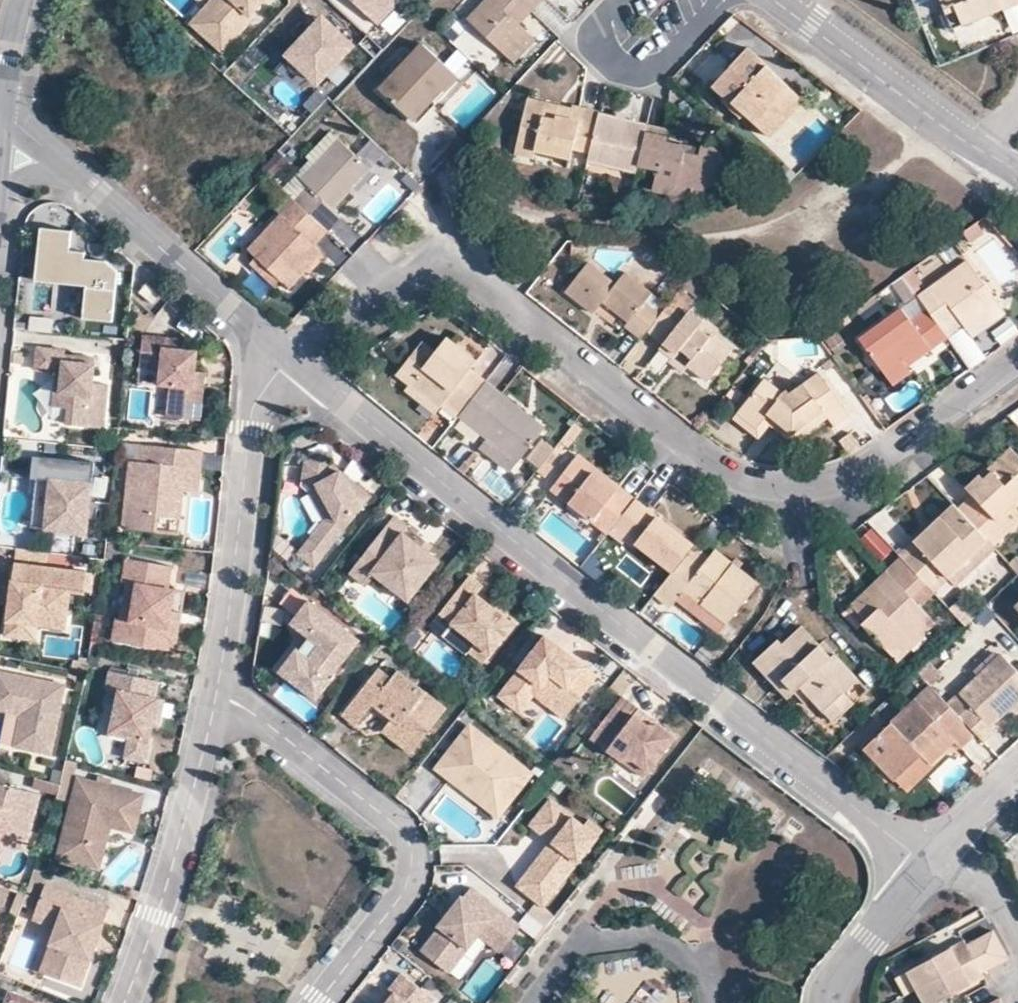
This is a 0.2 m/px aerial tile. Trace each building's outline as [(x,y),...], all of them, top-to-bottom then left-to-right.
[(221,6),(215,0),(207,0),(191,16),(223,47),(255,13),(252,10),(262,0),(227,0),(221,6)] [(378,24),(395,6),(395,0),(352,0),(378,24)] [(513,16),(526,3),(530,6),(536,0),(483,0),(466,18),(504,52),(526,29),(517,20),(513,16)] [(951,28),(1001,7),(998,2),(1003,0),(939,0),(951,28)] [(530,6),(526,3),(513,16),(517,20),(530,6)] [(325,12),(320,18),(324,22),(329,17),(325,12)] [(320,18),(290,49),(312,70),(319,63),(326,70),(354,40),(329,17),(324,22),(320,18)] [(453,74),(422,44),(380,89),(407,114),(425,94),(431,99),(453,74)] [(776,87),(780,82),(745,49),(716,80),(712,84),(712,86),(724,95),(742,113),(758,128),(771,114),(773,116),(788,99),(776,87)] [(319,63),(312,70),(319,77),(326,70),(319,63)] [(776,87),(788,99),(773,116),(771,114),(758,128),(765,134),(797,98),(780,82),(776,87)] [(431,99),(425,94),(407,114),(414,120),(433,101),(431,99)] [(724,95),(719,100),(737,118),(742,113),(724,95)] [(572,106),(570,109),(527,99),(518,139),(535,143),(534,148),(559,154),(561,146),(588,152),(597,112),(572,106)] [(647,121),(597,112),(588,152),(586,161),(635,172),(645,128),(647,121)] [(697,151),(684,149),(679,140),(664,137),(665,132),(645,128),(635,172),(634,174),(652,178),(650,190),(664,194),(672,184),(689,192),(727,176),(732,163),(709,141),(699,139),(699,144),(697,151)] [(338,140),(331,134),(311,155),(318,162),(338,140)] [(518,139),(514,153),(557,164),(559,154),(534,148),(535,143),(518,139)] [(338,140),(318,162),(301,180),(308,186),(295,200),(325,229),(339,216),(332,210),(354,187),(361,193),(368,185),(362,179),(370,170),(338,140)] [(697,151),(699,144),(679,140),(684,149),(697,151)] [(664,194),(667,201),(689,192),(672,184),(664,194)] [(276,210),(281,215),(246,251),(254,258),(280,283),(286,290),(303,273),(320,254),(311,244),(325,229),(295,200),(290,195),(276,210)] [(93,284),(89,316),(113,319),(118,274),(106,266),(86,263),(87,255),(67,253),(69,235),(45,233),(40,279),(93,284)] [(303,273),(308,277),(326,259),(320,254),(303,273)] [(254,258),(249,264),(273,289),(280,283),(254,258)] [(592,314),(601,302),(628,322),(625,326),(641,338),(646,332),(660,314),(644,303),(651,293),(625,272),(615,284),(587,262),(564,291),(592,314)] [(928,312),(946,336),(961,326),(966,332),(1000,307),(967,262),(917,297),(928,312)] [(133,298),(147,309),(154,301),(140,289),(133,298)] [(658,348),(672,359),(675,355),(707,380),(721,362),(715,358),(724,346),(710,335),(709,336),(696,327),(701,320),(689,312),(695,303),(679,290),(660,314),(646,332),(661,344),(658,348)] [(966,332),(970,338),(1005,313),(1000,307),(966,332)] [(859,340),(892,385),(933,354),(929,349),(946,336),(928,312),(911,324),(901,310),(859,340)] [(31,316),(30,330),(53,332),(54,318),(31,316)] [(1001,343),(1017,331),(1010,321),(994,334),(1001,343)] [(194,341),(177,339),(178,329),(139,325),(136,357),(156,359),(155,375),(166,377),(163,407),(197,410),(200,379),(191,378),(192,361),(194,341)] [(405,385),(436,409),(442,402),(457,415),(484,381),(469,369),(474,361),(445,338),(432,354),(428,359),(415,349),(393,375),(405,385)] [(419,344),(415,349),(428,359),(432,354),(419,344)] [(715,358),(721,362),(730,350),(724,346),(715,358)] [(103,391),(88,389),(90,370),(59,368),(59,362),(60,357),(32,354),(30,377),(52,379),(56,379),(54,400),(64,401),(63,415),(62,430),(99,434),(103,391)] [(200,379),(202,362),(192,361),(191,378),(200,379)] [(59,362),(59,368),(90,370),(90,365),(59,362)] [(756,426),(765,415),(796,437),(826,417),(832,426),(847,413),(818,374),(788,395),(785,392),(783,393),(762,379),(736,412),(756,426)] [(64,401),(54,400),(56,379),(52,379),(48,414),(63,415),(64,401)] [(517,460),(543,428),(484,381),(457,415),(487,437),(479,448),(488,455),(496,444),(517,460)] [(405,385),(401,391),(432,415),(436,409),(405,385)] [(736,412),(730,418),(755,438),(766,425),(787,442),(796,437),(765,415),(756,426),(736,412)] [(580,429),(573,423),(559,442),(566,446),(580,429)] [(541,439),(527,460),(542,469),(556,448),(541,439)] [(496,444),(488,455),(508,471),(517,460),(496,444)] [(1002,514),(1017,499),(1017,474),(1017,472),(1017,471),(1017,457),(1007,446),(984,467),(987,470),(980,478),(976,473),(963,486),(970,493),(955,507),(984,538),(991,545),(1013,524),(1002,514)] [(197,456),(145,451),(143,468),(125,467),(118,534),(152,538),(154,523),(176,524),(179,496),(181,473),(196,474),(197,456)] [(578,456),(574,460),(615,491),(617,486),(578,456)] [(303,467),(302,479),(309,479),(316,485),(317,488),(316,489),(334,518),(325,523),(309,545),(326,558),(371,498),(357,488),(353,488),(344,482),(340,474),(321,459),(303,467)] [(574,460),(551,488),(607,533),(617,521),(635,500),(617,486),(615,491),(574,460)] [(91,468),(35,463),(33,487),(42,487),(38,536),(85,541),(89,490),(79,489),(80,479),(90,480),(91,468)] [(984,467),(981,464),(974,472),(976,473),(980,478),(987,470),(984,467)] [(196,474),(181,473),(179,496),(194,497),(196,474)] [(357,488),(340,474),(344,482),(353,488),(357,488)] [(89,490),(90,480),(80,479),(79,489),(89,490)] [(302,479),(302,485),(312,494),(316,489),(317,488),(316,485),(309,479),(302,479)] [(1013,524),(1017,520),(1017,499),(1002,514),(1013,524)] [(671,573),(692,546),(642,506),(635,500),(617,521),(629,532),(623,540),(632,549),(636,546),(671,573)] [(930,526),(929,530),(930,537),(925,540),(919,534),(911,541),(915,546),(902,559),(923,583),(924,584),(965,547),(970,551),(984,538),(955,507),(951,503),(937,516),(943,523),(937,522),(933,523),(930,526)] [(416,544),(404,535),(409,529),(395,518),(350,576),(367,589),(376,577),(409,603),(440,563),(428,554),(422,554),(416,550),(416,544)] [(617,521),(607,533),(620,543),(623,540),(629,532),(617,521)] [(882,562),(895,548),(871,526),(858,540),(882,562)] [(433,547),(420,538),(416,544),(416,550),(422,554),(428,554),(433,547)] [(899,558),(902,559),(915,546),(911,541),(897,555),(899,558)] [(326,558),(309,545),(299,557),(316,570),(326,558)] [(653,595),(670,608),(676,600),(683,591),(725,625),(757,584),(713,550),(707,557),(692,546),(671,573),(653,595)] [(970,551),(965,547),(924,584),(930,590),(970,551)] [(850,604),(865,619),(860,623),(889,654),(915,629),(919,634),(932,622),(908,597),(923,583),(902,559),(899,558),(884,572),(888,577),(868,596),(863,591),(850,604)] [(173,590),(176,567),(131,560),(127,584),(132,585),(127,621),(122,621),(118,644),(171,652),(180,591),(173,590)] [(88,593),(90,575),(18,565),(8,637),(38,641),(40,628),(68,632),(74,591),(88,593)] [(888,577),(884,572),(863,591),(868,596),(888,577)] [(503,614),(479,595),(485,587),(472,577),(442,615),(455,625),(479,643),(472,652),(486,663),(511,631),(498,621),(503,614)] [(683,591),(676,600),(719,633),(725,625),(683,591)] [(362,642),(312,604),(300,619),(320,635),(316,641),(325,649),(315,663),(304,654),(299,655),(284,674),(320,702),(337,681),(335,678),(362,642)] [(850,604),(846,608),(860,623),(865,619),(850,604)] [(517,624),(503,614),(498,621),(511,631),(517,624)] [(455,625),(442,615),(433,626),(446,637),(455,625)] [(320,635),(300,619),(294,626),(314,641),(316,641),(320,635)] [(793,691),(799,686),(810,698),(832,721),(852,703),(842,693),(857,678),(832,652),(828,656),(816,643),(800,627),(781,643),(776,639),(758,654),(793,691)] [(889,654),(895,661),(921,636),(919,634),(915,629),(889,654)] [(575,670),(565,662),(567,658),(542,638),(503,689),(525,705),(531,698),(561,721),(594,678),(581,669),(575,670)] [(828,656),(832,652),(820,640),(816,643),(828,656)] [(325,649),(316,641),(314,641),(304,654),(315,663),(325,649)] [(758,654),(751,661),(785,698),(793,691),(758,654)] [(1000,656),(959,694),(946,705),(957,717),(973,735),(979,740),(991,728),(988,724),(1008,704),(1013,708),(1017,703),(1017,675),(1000,656)] [(581,669),(567,658),(565,662),(575,670),(581,669)] [(925,661),(913,671),(928,686),(939,675),(925,661)] [(167,700),(157,698),(128,692),(131,676),(111,672),(108,689),(120,692),(111,734),(131,739),(127,759),(147,763),(155,730),(157,718),(163,720),(167,700)] [(444,711),(395,674),(389,681),(376,672),(340,718),(354,729),(371,707),(389,722),(380,734),(409,756),(444,711)] [(0,673),(0,690),(10,692),(6,713),(21,716),(14,748),(52,756),(66,686),(0,673)] [(160,682),(131,676),(128,692),(157,698),(160,682)] [(842,693),(852,703),(868,689),(857,678),(842,693)] [(799,686),(793,691),(804,704),(810,698),(799,686)] [(946,705),(928,686),(864,747),(894,779),(920,755),(928,764),(952,743),(958,749),(973,735),(957,717),(946,705)] [(0,690),(0,712),(6,713),(10,692),(0,690)] [(644,726),(631,716),(636,710),(619,697),(588,737),(618,762),(630,761),(646,773),(673,739),(657,726),(644,726)] [(657,726),(636,710),(631,716),(644,726),(657,726)] [(161,731),(163,720),(157,718),(155,730),(161,731)] [(528,777),(467,730),(445,759),(435,771),(466,794),(475,793),(484,800),(485,809),(496,817),(528,777)] [(130,831),(140,792),(80,778),(60,857),(102,868),(113,826),(130,831)] [(0,790),(0,841),(26,847),(38,800),(0,790)] [(136,832),(146,794),(140,792),(130,831),(136,832)] [(484,800),(475,793),(466,794),(485,809),(484,800)] [(600,832),(585,821),(581,828),(547,801),(528,827),(551,844),(555,848),(551,854),(546,850),(545,849),(529,869),(537,875),(538,881),(526,897),(541,909),(600,832)] [(0,841),(0,861),(3,851),(23,856),(26,847),(0,841)] [(555,848),(551,844),(546,850),(551,854),(555,848)] [(656,898),(650,908),(701,943),(717,919),(632,861),(623,875),(656,898)] [(537,875),(529,869),(515,888),(526,897),(538,881),(537,875)] [(467,889),(460,898),(489,921),(497,911),(467,889)] [(109,912),(44,891),(35,919),(52,924),(57,933),(47,963),(52,965),(47,980),(84,991),(97,951),(91,948),(95,937),(100,939),(109,912)] [(489,921),(460,898),(437,928),(438,929),(420,954),(449,976),(478,938),(499,954),(519,929),(497,911),(489,921)] [(52,924),(35,919),(33,925),(57,933),(52,924)] [(963,944),(959,939),(901,970),(912,989),(994,943),(987,931),(963,944)] [(97,951),(100,939),(95,937),(91,948),(97,951)] [(994,943),(912,989),(919,1002),(927,1002),(978,975),(976,970),(1002,956),(994,943)] [(47,980),(52,965),(47,963),(43,978),(47,980)] [(901,970),(889,977),(899,995),(912,989),(901,970)] [(400,976),(380,1002),(387,1002),(405,980),(400,976)] [(405,980),(387,1002),(433,1002),(434,1002),(405,980)] [(630,1002),(660,1002),(664,998),(645,983),(630,1002)]
